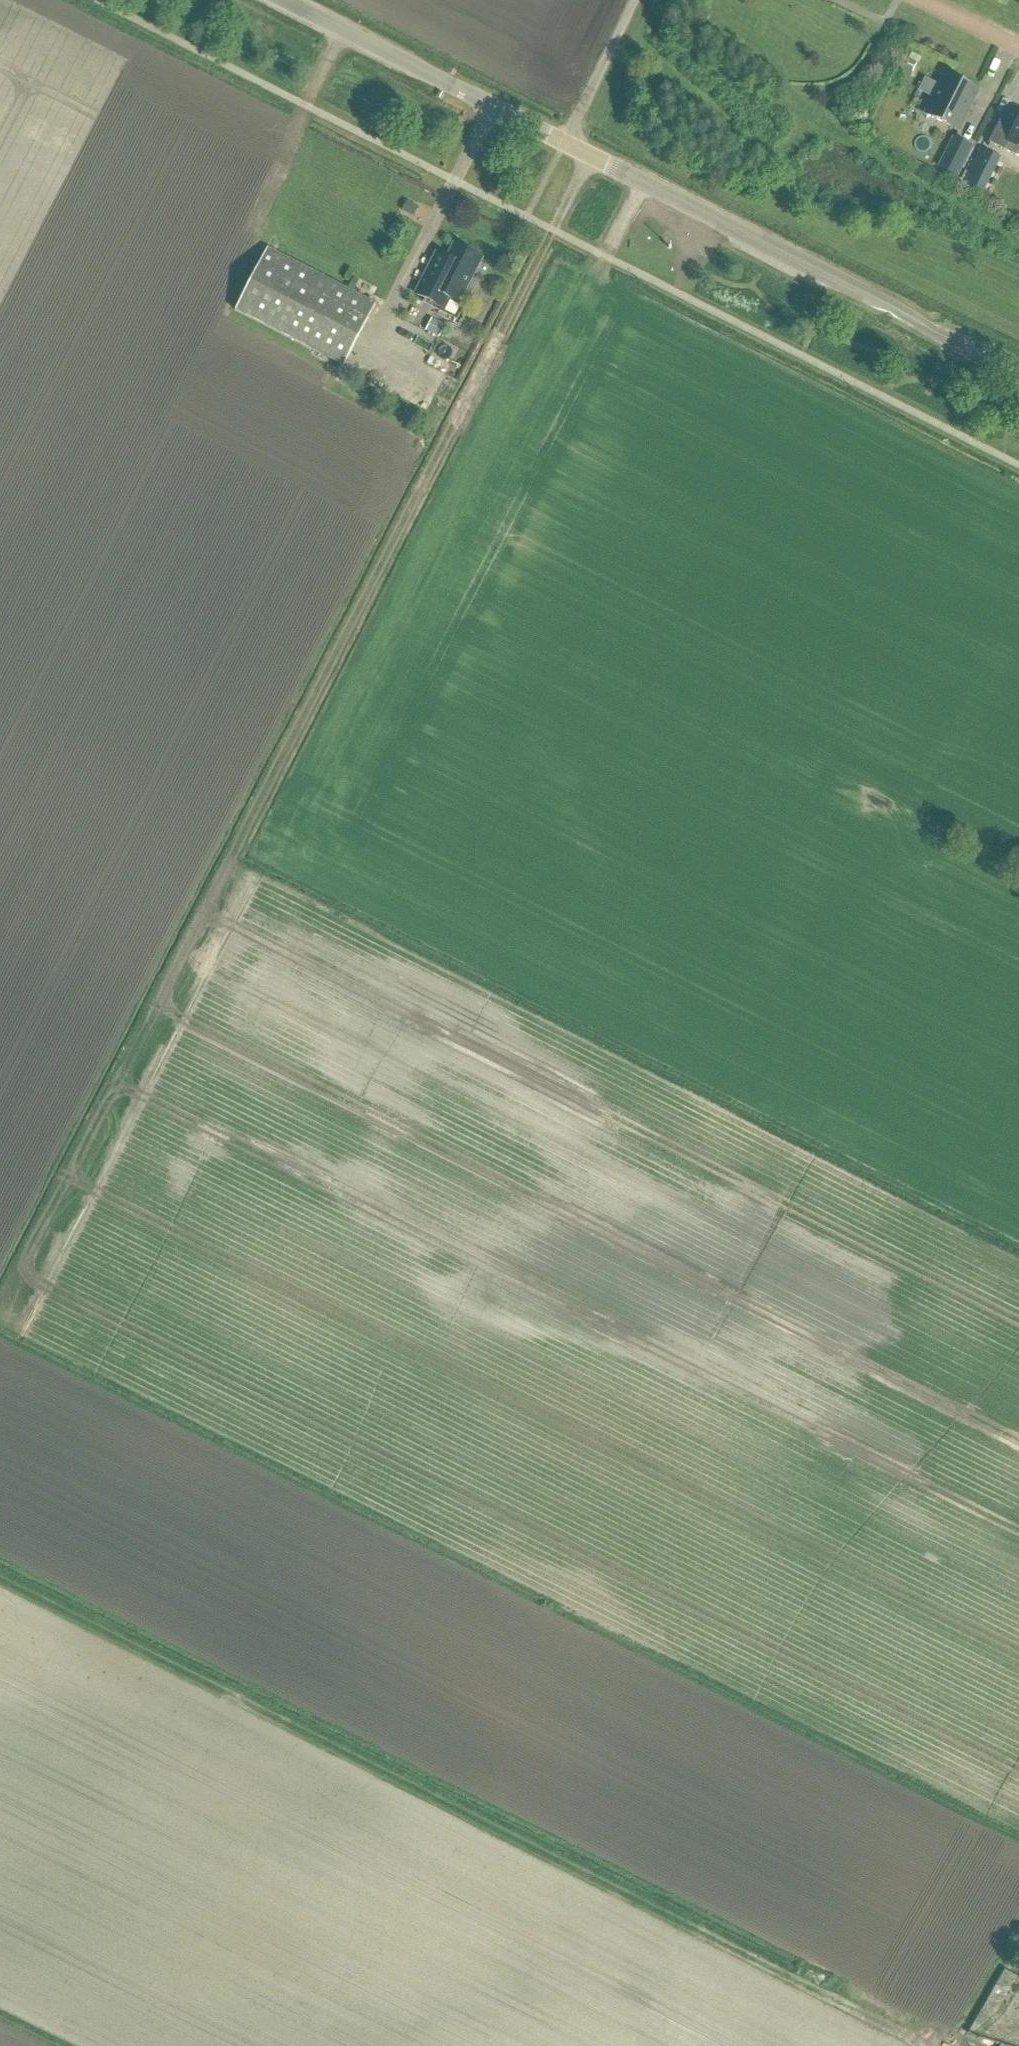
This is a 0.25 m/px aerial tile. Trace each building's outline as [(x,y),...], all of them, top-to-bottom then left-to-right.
[(900,66),(912,72),(916,63),(905,57),(900,66)] [(956,131),(976,91),(946,76),(926,116),(956,131)] [(1015,126),(1001,119),(989,144),(1016,157),(1018,150),(1018,118),(1015,126)] [(936,169),(956,179),(972,148),(952,138),(936,169)] [(980,150),(973,164),(992,173),(999,159),(980,150)] [(418,208),(407,203),(403,211),(413,217),(418,208)] [(480,260),(459,249),(453,246),(446,260),(436,255),(415,295),(441,309),(447,299),(458,304),(480,260)] [(345,367),(377,305),(269,248),(236,310),(345,367)] [(415,312),(411,324),(424,329),(428,316),(415,312)] [(432,318),(426,330),(439,337),(444,325),(432,318)]
